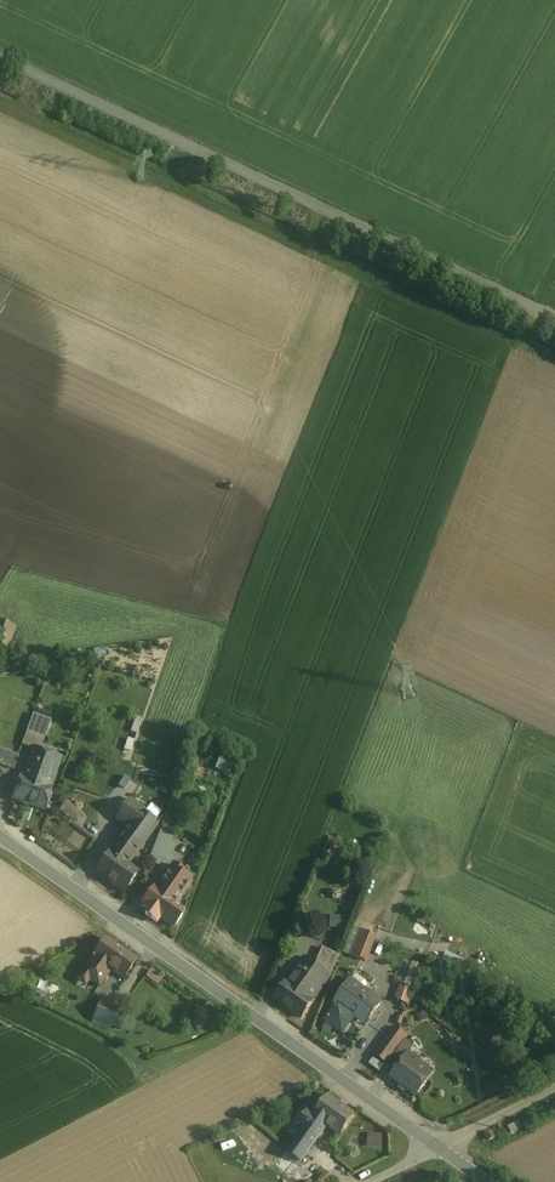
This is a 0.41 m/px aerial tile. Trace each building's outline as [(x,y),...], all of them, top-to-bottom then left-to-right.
[(23,742),(35,747),(15,799),(45,811),(65,758),(43,750),(54,720),(34,713),(23,742)] [(4,751),(2,756),(3,756),(0,763),(0,765),(14,769),(19,756),(4,751)] [(87,751),(83,763),(93,767),(97,754),(87,751)] [(143,809),(130,801),(116,821),(127,829),(110,852),(95,873),(123,893),(138,873),(128,865),(156,826),(147,819),(147,818),(146,817),(145,818),(139,814),(143,809)] [(79,814),(65,803),(59,811),(74,821),(79,814)] [(173,835),(161,833),(156,857),(168,859),(173,835)] [(173,866),(156,890),(154,888),(142,906),(173,928),(181,917),(184,908),(174,901),(178,896),(180,897),(190,883),(181,876),(183,873),(173,866)] [(335,930),(335,919),(316,920),(317,931),(335,930)] [(368,940),(343,931),(334,954),(339,956),(359,964),(368,940)] [(136,961),(105,940),(81,975),(99,987),(110,971),(123,980),(136,961)] [(334,954),(323,949),(315,966),(331,977),(339,956),(334,954)] [(304,958),(287,982),(314,1001),(324,986),(331,977),(315,966),(304,958)] [(146,976),(160,984),(164,976),(151,968),(146,976)] [(409,975),(403,988),(412,992),(417,978),(409,975)] [(287,982),(274,1000),(301,1019),(314,1002),(314,1001),(287,982)] [(381,1005),(350,982),(344,990),(347,992),(337,1005),(354,1017),(357,1013),(369,1022),(381,1005)] [(118,1011),(100,1003),(93,1019),(112,1027),(118,1011)] [(202,1018),(208,1012),(199,1004),(194,1011),(202,1018)] [(409,1033),(400,1027),(398,1030),(407,1037),(409,1033)] [(398,1030),(395,1028),(374,1056),(386,1065),(392,1058),(404,1041),(407,1037),(398,1030)] [(413,1048),(404,1041),(392,1058),(401,1064),(405,1059),(413,1048)] [(405,1059),(401,1064),(391,1078),(416,1097),(432,1074),(414,1061),(412,1064),(405,1059)] [(327,1097),(313,1116),(308,1112),(298,1127),(303,1130),(287,1153),(301,1163),(327,1127),(340,1136),(354,1116),(327,1097)] [(520,1122),(508,1128),(511,1134),(523,1128),(520,1122)] [(368,1134),(368,1147),(382,1148),(383,1135),(368,1134)] [(332,1179),(327,1172),(318,1177),(321,1181),(326,1181),(332,1179)]
